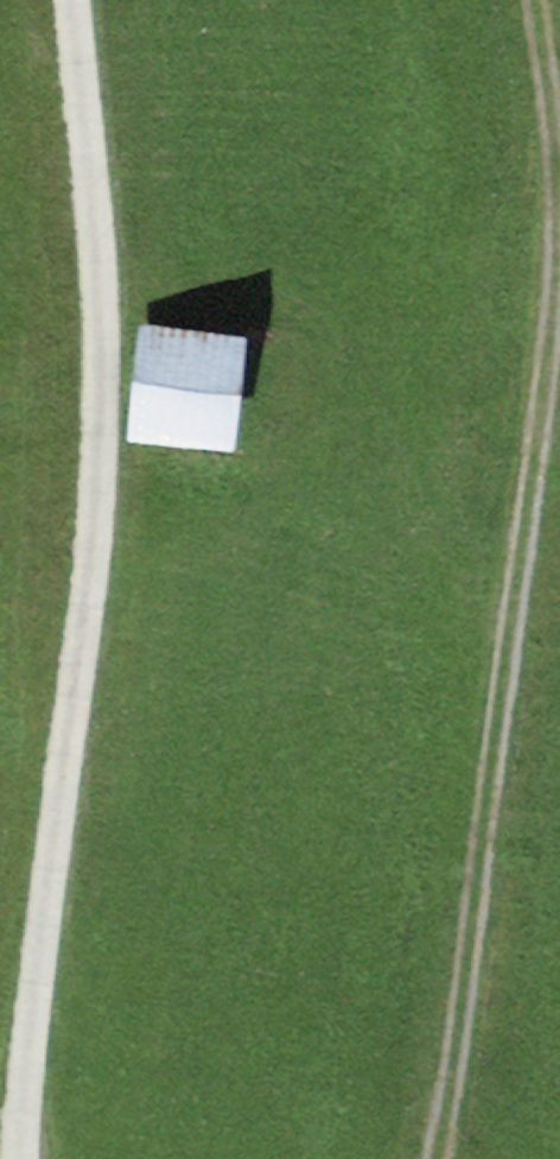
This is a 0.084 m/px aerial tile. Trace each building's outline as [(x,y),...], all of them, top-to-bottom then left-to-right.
[(237,451),(248,339),(141,329),(130,440),(237,451)]
